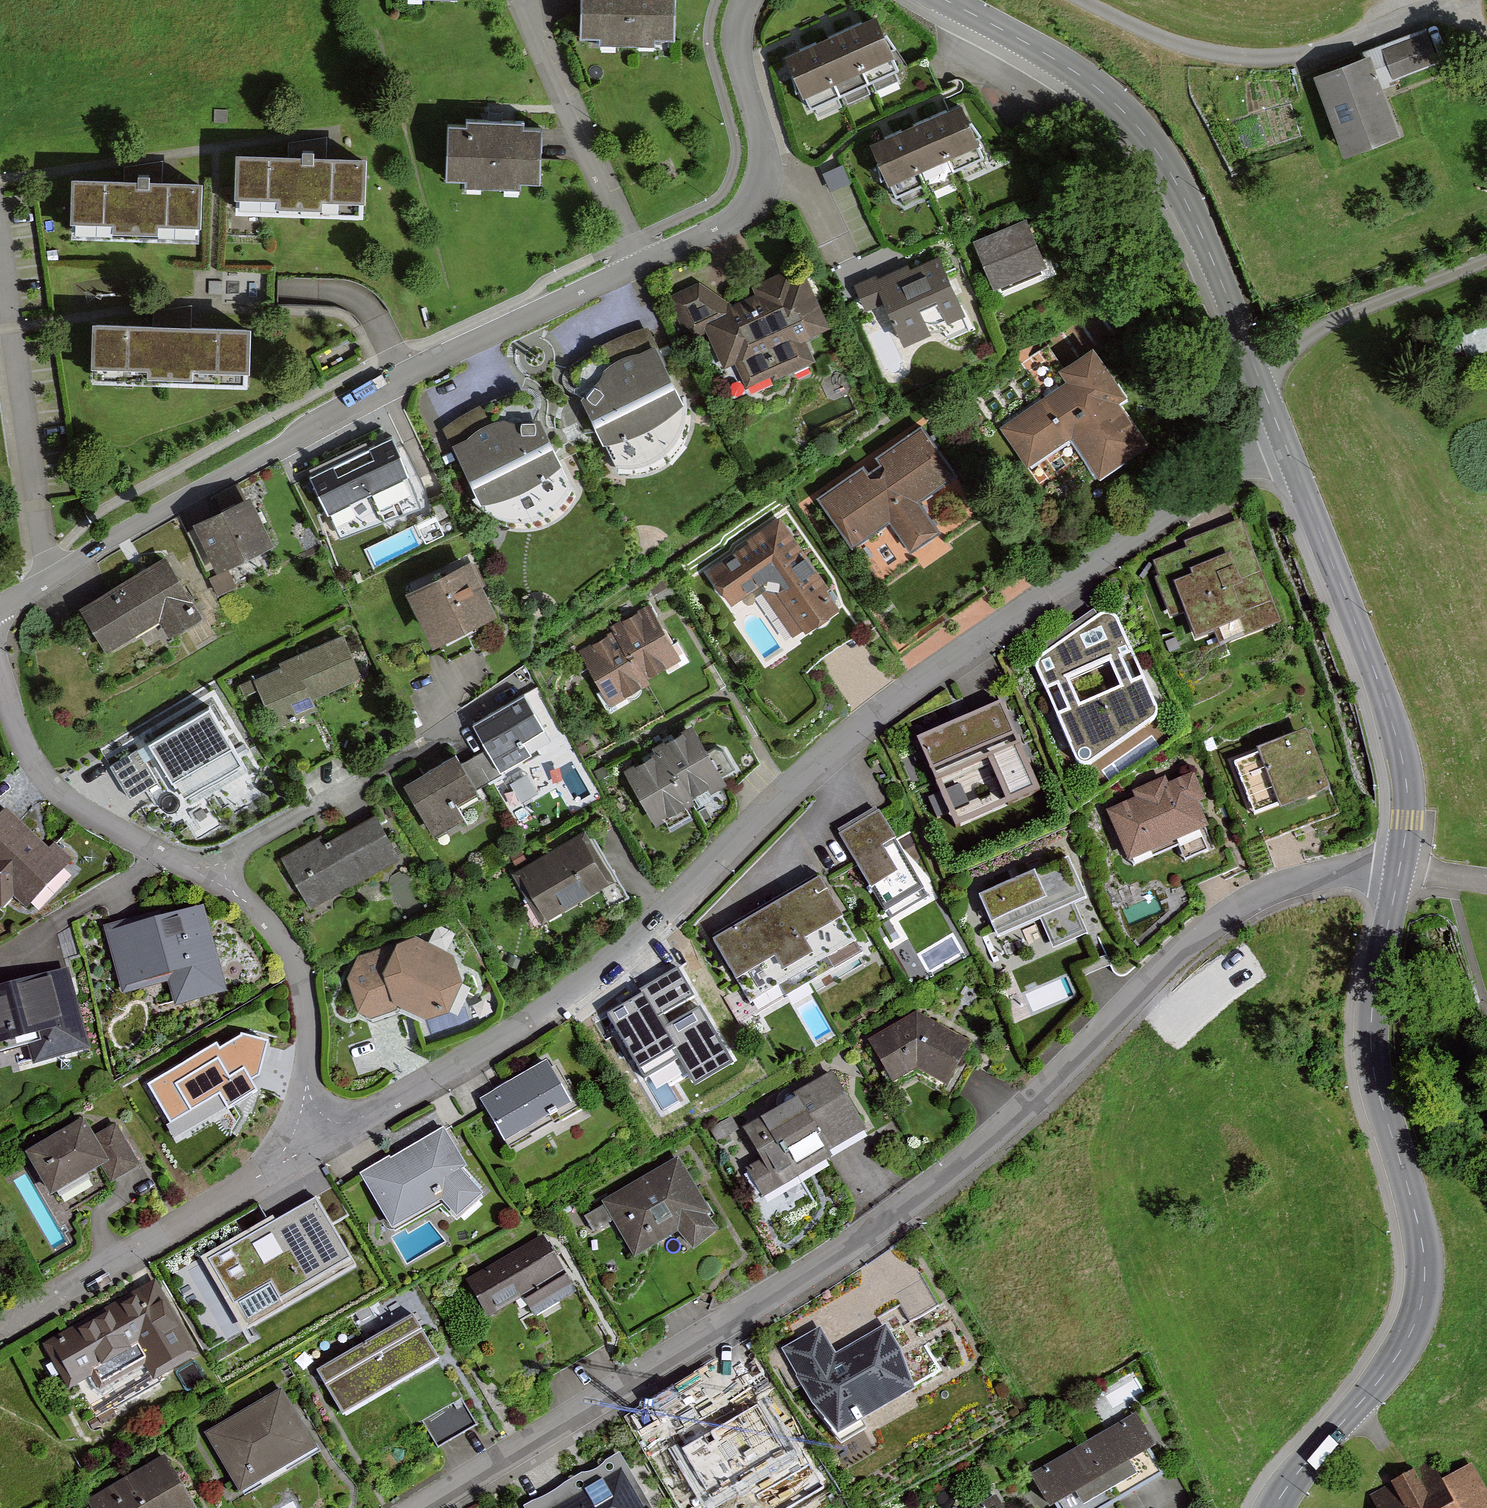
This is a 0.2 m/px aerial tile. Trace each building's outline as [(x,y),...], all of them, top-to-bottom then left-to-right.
[(580,37),(600,38),(600,42),(653,44),(653,39),(672,40),(673,0),(581,0),(580,37)] [(879,25),(848,38),(866,80),(897,66),(879,25)] [(848,38),(818,52),(836,93),(866,80),(848,38)] [(1345,68),(1295,88),(1316,140),(1370,118),(1355,81),(1389,67),(1379,43),(1341,58),(1345,68)] [(818,52),(787,65),(805,106),(836,93),(818,52)] [(959,106),(928,119),(946,161),(977,147),(959,106)] [(928,119),(898,133),(916,174),(946,161),(928,119)] [(465,126),(446,125),(445,179),(465,179),(465,184),(518,185),(518,181),(537,181),(539,128),(520,128),(520,124),(465,122),(465,126)] [(898,133),(867,146),(885,187),(916,174),(898,133)] [(365,158),(238,153),(236,208),(363,212),(365,158)] [(194,186),(67,181),(65,235),(192,240),(194,186)] [(1042,265),(1021,220),(971,244),(992,288),(1042,265)] [(898,344),(960,315),(935,262),(873,290),(898,344)] [(793,334),(818,322),(793,270),(751,289),(754,296),(727,309),(697,286),(668,299),(686,339),(705,330),(723,367),(733,362),(743,383),(803,355),(793,334)] [(246,331),(91,325),(89,379),(244,385),(246,331)] [(683,398),(658,345),(628,354),(609,364),(605,376),(595,388),(584,396),(603,436),(630,432),(660,417),(683,398)] [(1065,383),(1000,428),(1026,465),(1071,434),(1098,473),(1141,443),(1114,404),(1123,398),(1091,352),(1059,374),(1065,383)] [(560,458),(539,416),(527,416),(514,418),(504,418),(488,421),(454,442),(481,497),(508,489),(534,476),(560,458)] [(865,468),(820,499),(850,542),(888,516),(911,548),(933,533),(910,501),(952,472),(922,429),(880,458),(883,463),(869,473),(865,468)] [(420,505),(391,435),(311,472),(341,536),(420,505)] [(272,532),(253,495),(201,522),(220,559),(272,532)] [(779,520),(707,570),(729,602),(762,579),(798,632),(838,605),(779,520)] [(1241,523),(1186,543),(1189,551),(1154,564),(1173,615),(1187,609),(1196,635),(1217,627),(1223,642),(1278,621),(1241,523)] [(469,552),(409,585),(435,633),(495,601),(469,552)] [(170,557),(86,609),(110,648),(164,614),(170,623),(200,604),(170,557)] [(651,605),(617,624),(621,631),(645,673),(679,653),(651,605)] [(1100,617),(1038,661),(1035,671),(1075,767),(1090,766),(1153,723),(1154,715),(1114,620),(1100,617)] [(621,631),(584,652),(614,703),(650,682),(645,673),(621,631)] [(362,669),(345,633),(258,674),(281,723),(321,704),(315,691),(362,669)] [(525,691),(474,722),(504,771),(534,752),(526,739),(547,725),(525,691)] [(211,702),(113,762),(138,803),(209,760),(221,779),(248,762),(211,702)] [(999,708),(917,743),(953,827),(1035,793),(999,708)] [(693,724),(659,744),(663,750),(690,796),(724,776),(693,724)] [(1327,785),(1307,733),(1234,761),(1254,813),(1327,785)] [(663,750),(628,770),(658,820),(693,800),(690,796),(663,750)] [(475,785),(456,753),(408,783),(437,829),(464,812),(455,797),(475,785)] [(1184,786),(1109,815),(1129,866),(1204,837),(1184,786)] [(875,810),(844,829),(887,901),(919,882),(875,810)] [(7,811),(0,818),(0,898),(4,902),(16,889),(29,901),(64,862),(7,811)] [(311,903),(398,852),(376,815),(327,844),(322,836),(284,858),(311,903)] [(613,876),(587,830),(518,868),(544,914),(613,876)] [(977,899),(995,942),(1084,903),(1065,860),(977,899)] [(818,880),(715,940),(752,1004),(855,944),(818,880)] [(203,904),(108,927),(123,986),(172,974),(179,1000),(224,988),(203,904)] [(416,934),(356,957),(349,975),(361,1006),(373,1010),(402,999),(426,1011),(448,1002),(462,976),(454,951),(416,934)] [(67,970),(0,988),(0,1043),(25,1036),(33,1064),(88,1049),(67,970)] [(678,972),(608,1019),(633,1055),(671,1030),(677,1038),(709,1017),(678,972)] [(972,1038),(919,1010),(874,1040),(899,1077),(921,1062),(951,1078),(972,1038)] [(237,1035),(155,1080),(163,1096),(178,1088),(193,1115),(224,1099),(228,1107),(257,1091),(253,1083),(261,1078),(267,1039),(237,1035)] [(572,1100),(550,1061),(483,1099),(506,1138),(572,1100)] [(870,1126),(834,1070),(745,1126),(767,1161),(753,1170),(767,1191),(870,1126)] [(85,1120),(28,1153),(51,1194),(104,1164),(112,1178),(137,1164),(115,1125),(95,1137),(85,1120)] [(479,1191),(459,1169),(465,1165),(444,1130),(366,1177),(395,1225),(444,1195),(458,1210),(479,1191)] [(717,1227),(706,1213),(712,1210),(681,1158),(603,1205),(633,1254),(679,1226),(695,1244),(717,1227)] [(356,1266),(315,1197),(276,1220),(273,1216),(207,1255),(235,1303),(270,1282),(284,1308),(356,1266)] [(544,1237),(470,1280),(490,1313),(524,1293),(535,1313),(574,1290),(544,1237)] [(158,1280),(45,1343),(69,1384),(137,1346),(156,1379),(200,1354),(158,1280)] [(412,1318),(366,1345),(390,1386),(436,1360),(412,1318)] [(905,1355),(888,1325),(836,1355),(822,1330),(786,1350),(817,1405),(840,1430),(915,1388),(905,1355)] [(366,1345),(320,1371),(344,1412),(390,1386),(366,1345)] [(315,1447),(282,1390),(210,1432),(244,1489),(315,1447)] [(661,1436),(683,1459),(704,1495),(784,1448),(758,1403),(707,1433),(686,1412),(661,1436)] [(463,1429),(476,1423),(468,1405),(455,1411),(463,1429)] [(1134,1416),(1083,1445),(1114,1497),(1158,1472),(1145,1450),(1151,1446),(1134,1416)] [(1114,1497),(1083,1445),(1031,1476),(1048,1505),(1057,1500),(1062,1507),(1096,1507),(1114,1497)] [(617,1456),(531,1505),(533,1507),(646,1507),(617,1456)] [(165,1458),(88,1501),(92,1507),(194,1507),(165,1458)] [(1466,1465),(1439,1481),(1430,1468),(1373,1503),(1376,1507),(1486,1507),(1486,1499),(1466,1465)] [(993,1499),(979,1507),(998,1507),(993,1499)]
